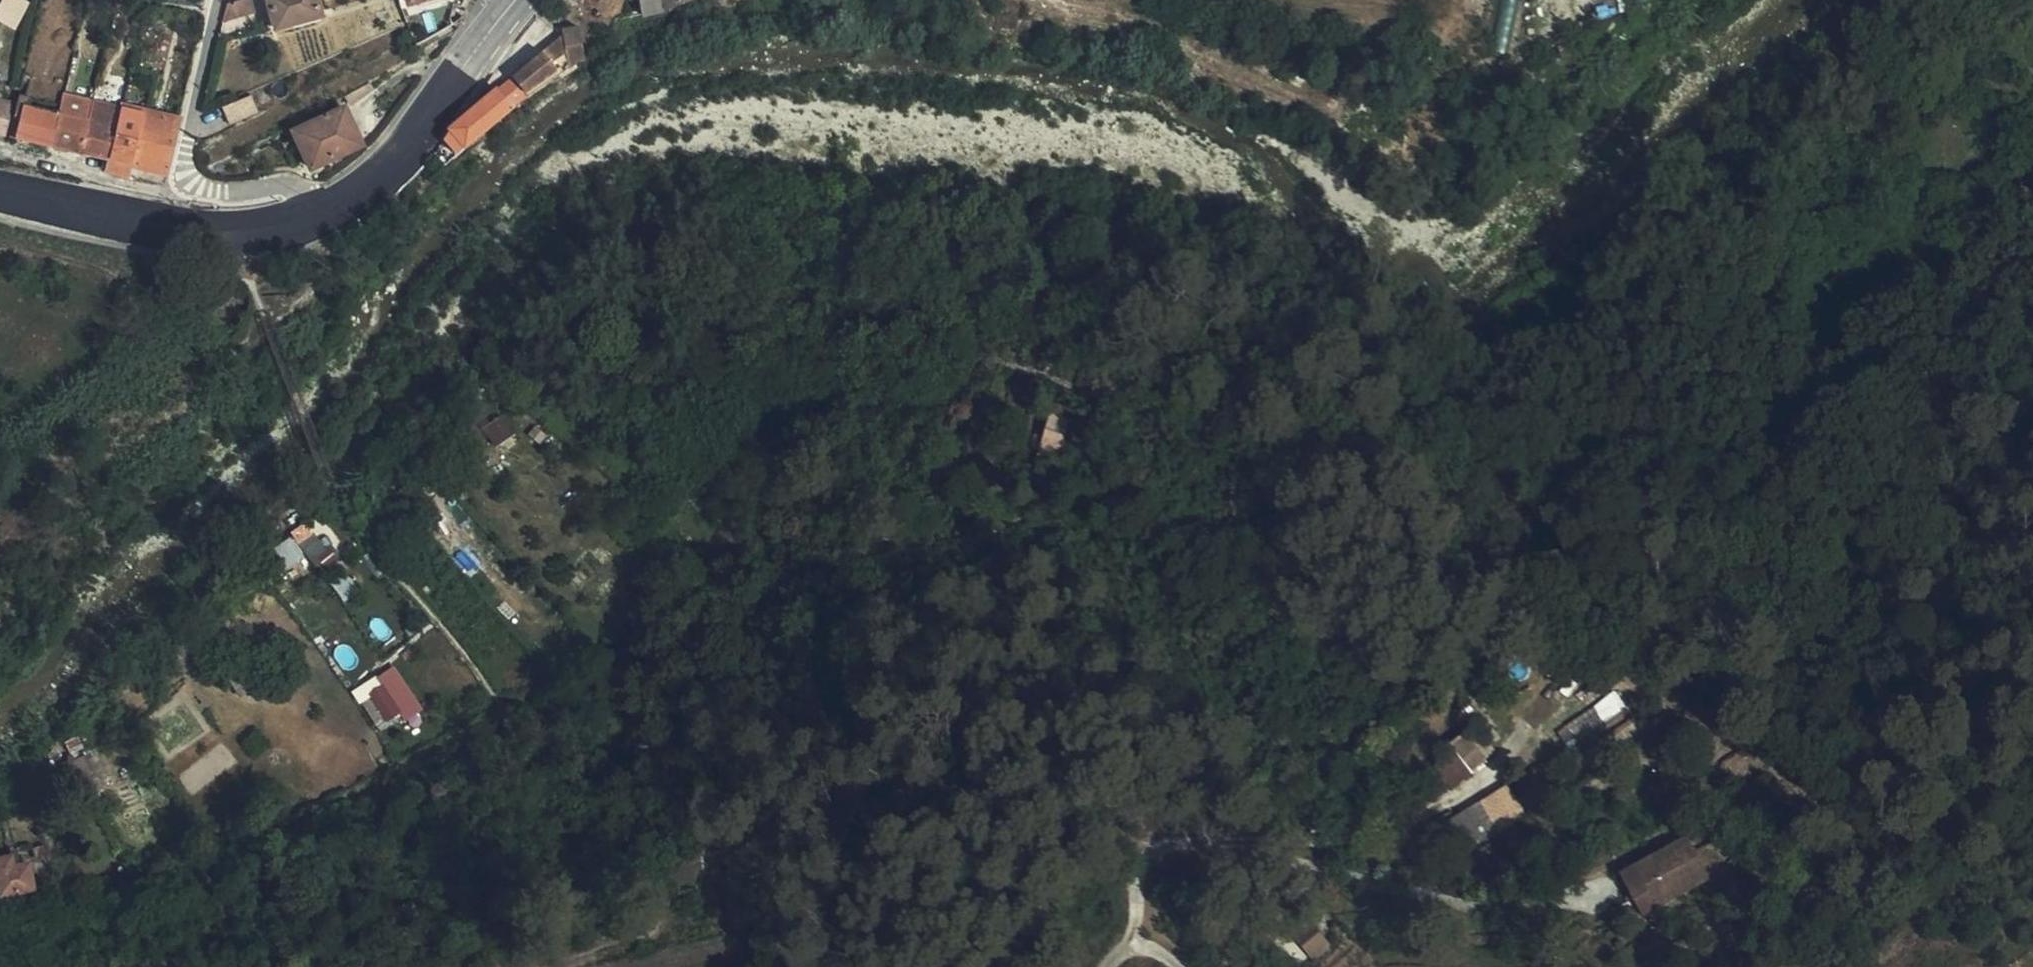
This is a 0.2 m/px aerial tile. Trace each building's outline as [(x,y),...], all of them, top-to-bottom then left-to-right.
[(0,6),(0,19),(17,27),(30,0),(3,0),(0,6)] [(286,0),(265,6),(266,9),(261,10),(272,43),(315,30),(305,0),(300,0),(287,4),(286,0)] [(445,6),(443,0),(397,0),(402,19),(445,6)] [(687,0),(642,0),(642,15),(662,11),(687,0)] [(123,11),(107,9),(105,19),(121,21),(123,11)] [(236,28),(232,15),(220,18),(216,34),(236,28)] [(417,182),(422,188),(437,175),(560,74),(574,73),(569,42),(551,45),(551,51),(456,130),(450,136),(432,157),(419,171),(425,174),(417,182)] [(242,100),(248,117),(258,112),(251,96),(242,100)] [(228,125),(248,117),(242,100),(221,108),(228,125)] [(55,115),(82,121),(85,110),(58,103),(55,115)] [(20,106),(14,105),(10,104),(8,115),(18,118),(20,106)] [(79,133),(107,139),(112,116),(113,113),(113,112),(86,105),(85,110),(82,121),(80,129),(79,133)] [(18,118),(53,127),(55,115),(20,106),(18,118)] [(311,166),(362,144),(346,108),(295,130),(311,166)] [(2,145),(46,156),(53,127),(18,118),(8,115),(2,145)] [(70,127),(80,129),(82,121),(55,115),(53,127),(69,131),(70,127)] [(101,170),(98,182),(117,187),(121,175),(134,122),(112,116),(107,139),(101,170)] [(121,175),(156,184),(169,132),(134,122),(121,175)] [(46,156),(71,163),(79,133),(80,129),(70,127),(69,131),(53,127),(46,156)] [(71,163),(101,170),(107,139),(79,133),(71,163)] [(1058,448),(1070,421),(1054,414),(1042,441),(1058,448)] [(363,704),(383,728),(389,723),(370,699),(363,704)] [(1429,755),(1449,788),(1489,764),(1469,731),(1429,755)] [(86,790),(103,781),(87,753),(71,761),(86,790)] [(1455,844),(1465,831),(1452,821),(1442,833),(1455,844)] [(1706,885),(1686,843),(1617,874),(1636,917),(1706,885)] [(21,887),(16,861),(2,861),(1,850),(0,850),(0,890),(21,887)]
